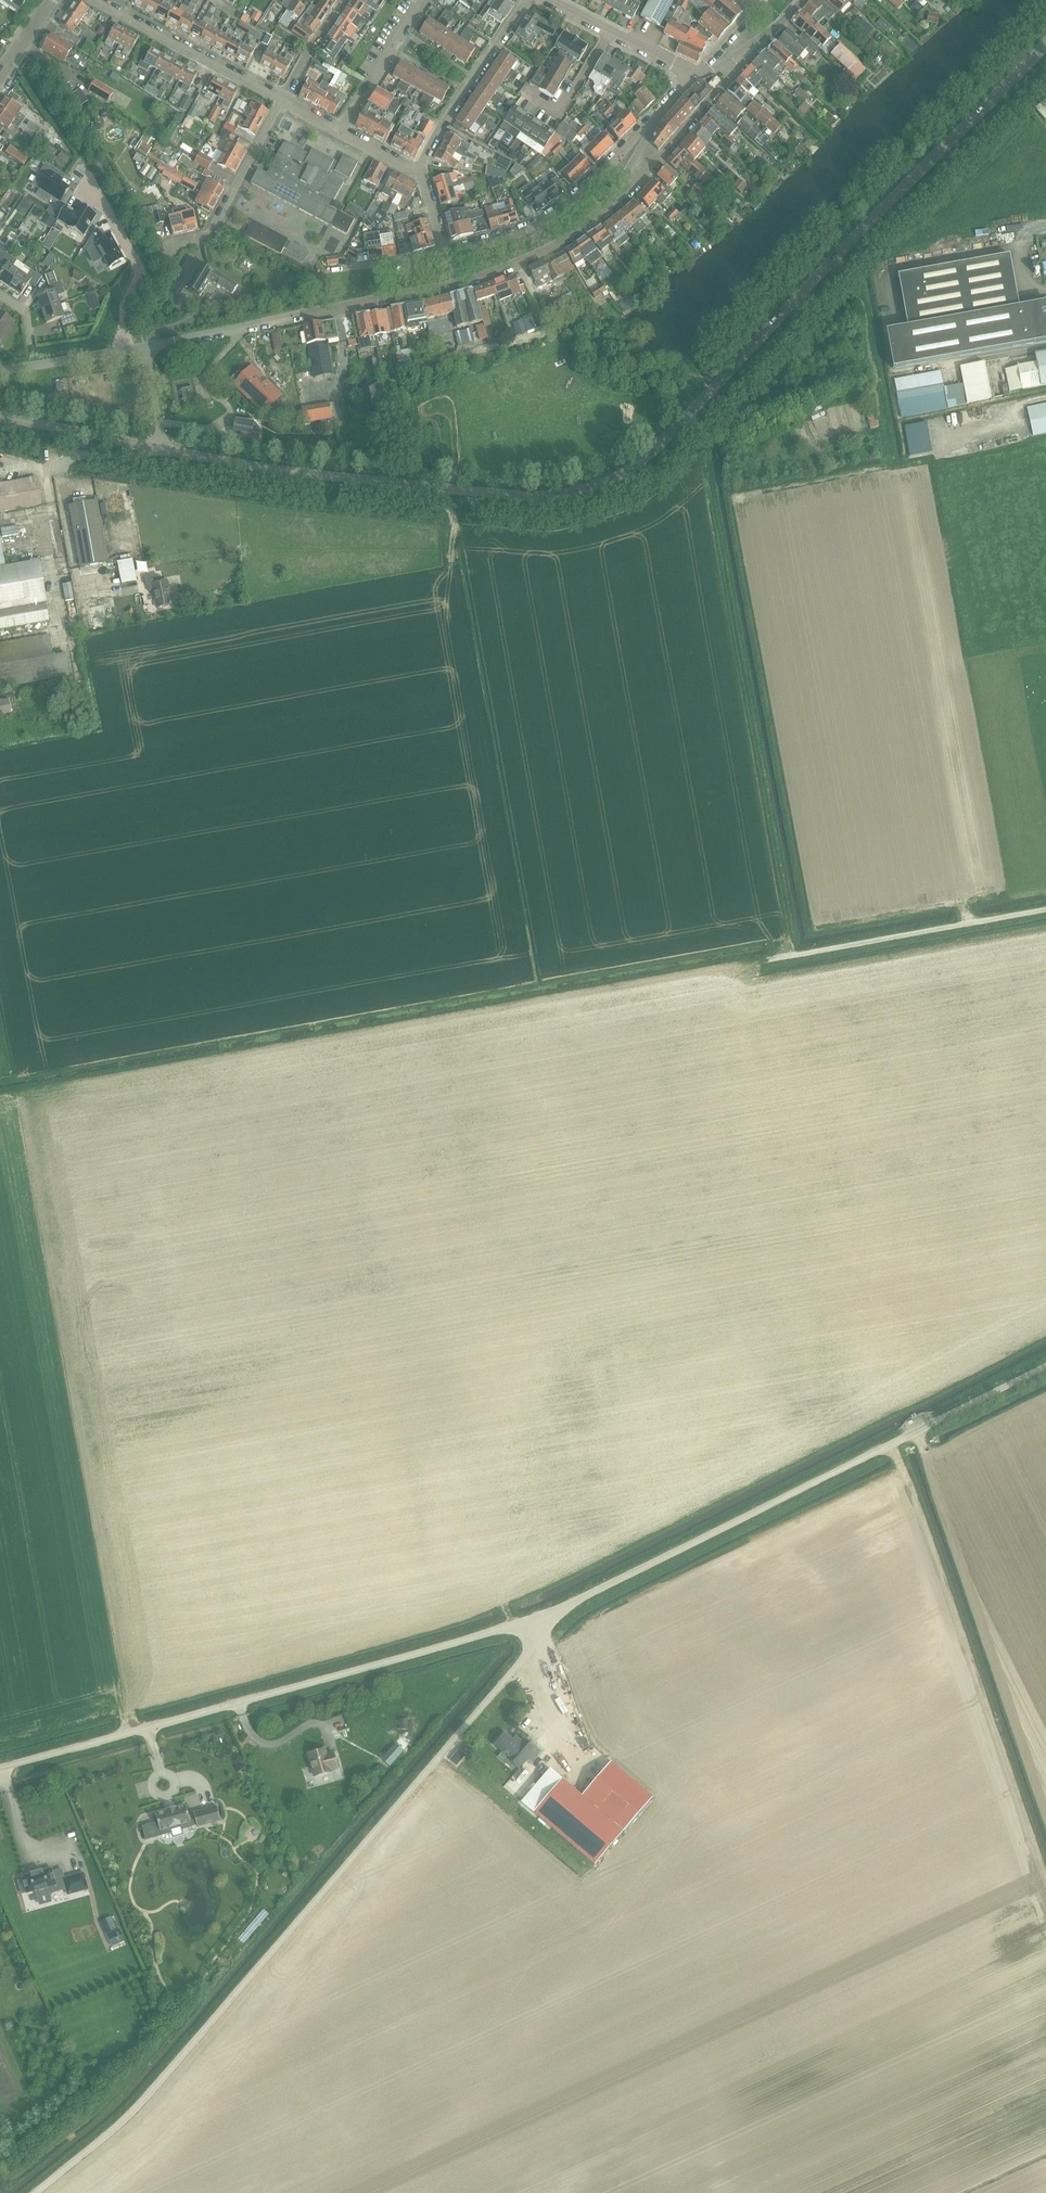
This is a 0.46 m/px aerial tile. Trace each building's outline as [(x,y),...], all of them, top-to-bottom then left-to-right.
[(27,0),(1,0),(18,12),(25,3),(27,0)] [(67,13),(80,21),(92,29),(97,33),(102,24),(93,18),(91,21),(95,23),(93,27),(82,19),(85,15),(90,18),(94,13),(76,0),(67,13)] [(143,9),(148,0),(133,0),(131,3),(143,9)] [(143,9),(155,15),(163,0),(148,0),(143,9)] [(155,15),(166,21),(173,8),(168,5),(171,0),(163,0),(155,15)] [(173,8),(166,21),(178,27),(191,3),(186,0),(183,6),(182,5),(179,11),(173,8)] [(178,27),(189,33),(196,20),(191,17),(194,12),(193,11),(199,0),(193,0),(191,3),(178,27)] [(288,10),(294,2),(292,0),(284,0),(280,6),(288,10)] [(304,14),(320,25),(333,5),(326,0),(322,0),(316,8),(311,4),(304,14)] [(368,22),(371,18),(364,13),(368,8),(356,0),(352,0),(347,8),(368,22)] [(368,8),(368,7),(375,12),(378,8),(371,3),(373,0),(356,0),(368,8)] [(459,1),(471,10),(470,10),(476,14),(484,2),(482,0),(460,0),(459,1)] [(476,16),(483,20),(486,15),(500,25),(514,6),(502,0),(496,0),(494,3),(489,0),(486,0),(476,15),(476,16)] [(602,3),(612,9),(617,0),(603,0),(602,3)] [(612,9),(622,14),(629,0),(617,0),(612,9)] [(622,14),(632,19),(636,10),(640,4),(634,1),(635,0),(629,0),(622,14)] [(640,17),(641,17),(660,27),(664,18),(676,24),(678,21),(673,18),(679,8),(684,10),(687,5),(688,3),(689,0),(649,0),(640,17)] [(684,10),(685,10),(688,3),(696,10),(699,12),(704,16),(700,21),(697,26),(696,28),(699,30),(698,32),(697,35),(708,41),(709,39),(712,36),(717,40),(730,26),(702,3),(699,0),(689,0),(688,3),(687,5),(684,10)] [(702,3),(730,26),(742,12),(728,0),(699,0),(702,3)] [(831,19),(836,14),(820,0),(812,0),(803,10),(812,18),(818,24),(824,18),(828,22),(831,19)] [(836,14),(837,13),(840,15),(849,4),(845,0),(820,0),(836,14)] [(916,0),(909,7),(915,13),(922,6),(916,0)] [(294,2),(288,10),(279,23),(286,28),(294,16),(297,19),(304,8),(294,1),(294,2)] [(208,13),(213,16),(216,10),(217,9),(212,7),(208,13)] [(355,29),(356,28),(360,22),(366,27),(369,23),(368,22),(347,8),(340,18),(355,29)] [(216,10),(213,16),(218,19),(221,13),(216,10)] [(444,13),(440,17),(445,20),(450,13),(449,13),(446,11),(445,10),(444,13)] [(794,25),(817,47),(820,45),(823,47),(830,39),(801,11),(791,22),(794,25)] [(76,27),(80,21),(67,13),(59,24),(77,37),(81,31),(76,27)] [(244,14),(240,20),(246,23),(249,17),(244,14)] [(291,33),(307,43),(320,25),(304,14),(291,33)] [(932,14),(931,22),(939,24),(941,16),(932,14)] [(529,15),(515,35),(531,45),(540,31),(552,37),(557,29),(529,15)] [(856,19),(851,24),(866,37),(873,29),(859,16),(857,17),(856,19)] [(419,34),(431,42),(445,20),(440,17),(436,25),(428,20),(424,27),(419,34)] [(196,20),(189,33),(201,39),(210,20),(205,18),(202,23),(196,20)] [(350,40),(350,39),(357,29),(356,28),(355,29),(340,18),(333,28),(350,40)] [(676,42),(678,43),(681,37),(679,36),(684,28),(676,24),(664,18),(660,27),(665,30),(663,34),(677,41),(676,42)] [(876,23),(887,33),(892,27),(881,18),(876,23)] [(210,20),(201,39),(212,45),(219,32),(214,30),(217,24),(210,20)] [(445,20),(431,42),(443,49),(452,35),(445,31),(450,23),(445,20)] [(239,23),(237,28),(236,29),(242,32),(245,26),(239,23)] [(114,42),(119,45),(126,31),(115,25),(105,44),(111,47),(114,42)] [(817,48),(817,47),(794,25),(793,26),(801,33),(797,38),(789,30),(779,41),(798,59),(805,51),(812,57),(819,50),(817,48)] [(101,27),(97,33),(102,35),(106,30),(101,27)] [(333,28),(326,38),(341,48),(346,40),(351,44),(352,43),(353,45),(355,42),(350,39),(350,40),(333,28)] [(680,44),(675,52),(696,63),(702,53),(690,46),(692,42),(687,39),(690,31),(684,28),(679,36),(681,37),(678,43),(680,44)] [(251,29),(248,35),(259,41),(262,35),(251,29)] [(690,31),(687,39),(692,42),(690,46),(702,53),(708,41),(697,35),(698,32),(691,29),(690,31)] [(219,32),(212,45),(224,52),(234,33),(228,30),(225,35),(219,32)] [(126,31),(119,45),(125,47),(122,53),(128,56),(138,37),(126,31)] [(452,35),(443,49),(454,56),(468,35),(463,32),(458,40),(452,35)] [(234,33),(224,52),(235,58),(242,45),(237,42),(240,36),(234,33)] [(563,33),(554,48),(559,51),(556,57),(563,61),(575,40),(563,33)] [(267,46),(272,37),(271,36),(267,34),(261,43),(267,46)] [(72,48),(52,35),(43,50),(63,62),(72,48)] [(468,35),(454,56),(466,64),(472,54),(475,50),(468,46),(472,38),(468,35)] [(326,38),(318,50),(322,52),(320,55),(326,58),(327,56),(329,57),(333,60),(341,48),(326,38)] [(546,78),(539,90),(553,98),(558,90),(565,78),(572,66),(570,65),(573,60),(578,63),(587,47),(575,40),(563,61),(556,57),(555,56),(554,57),(557,59),(546,78)] [(87,41),(81,51),(90,57),(96,46),(87,41)] [(242,45),(235,58),(247,64),(257,45),(251,42),(248,47),(242,45)] [(776,42),(767,51),(781,65),(786,70),(787,69),(791,73),(795,69),(786,62),(792,56),(777,42),(776,42)] [(831,55),(848,70),(848,71),(857,62),(841,45),(831,55)] [(259,65),(271,71),(278,57),(273,54),(276,49),(269,46),(259,65)] [(92,57),(104,65),(108,60),(99,55),(102,51),(97,48),(92,57)] [(291,53),(297,56),(300,51),(294,48),(291,53)] [(151,49),(143,62),(141,61),(138,66),(147,71),(149,66),(155,69),(162,55),(151,49)] [(757,59),(755,61),(776,81),(778,78),(786,70),(767,51),(765,50),(757,59)] [(494,65),(515,80),(518,75),(511,70),(516,63),(508,58),(502,54),(494,65)] [(605,54),(589,79),(593,82),(595,86),(593,89),(595,93),(601,97),(606,89),(606,88),(621,65),(605,54)] [(162,55),(155,69),(161,72),(158,77),(164,80),(174,61),(162,55)] [(278,57),(271,71),(283,77),(293,58),(287,55),(284,60),(278,57)] [(174,61),(164,80),(170,83),(173,78),(178,81),(185,67),(174,61)] [(755,61),(751,66),(759,73),(754,78),(761,84),(763,83),(769,89),(776,81),(755,61)] [(123,75),(124,76),(126,72),(110,62),(107,67),(122,76),(123,75)] [(865,69),(857,62),(848,71),(848,70),(845,73),(853,81),(865,69)] [(312,69),(324,75),(327,69),(316,63),(312,69)] [(396,89),(400,92),(413,69),(400,63),(392,77),(400,81),(396,89)] [(494,65),(486,77),(500,86),(505,79),(512,84),(515,80),(494,65)] [(606,89),(618,97),(622,94),(618,90),(620,88),(624,82),(631,71),(621,65),(622,65),(621,65),(606,88),(606,89)] [(751,66),(741,77),(753,88),(762,96),(767,90),(761,84),(754,78),(759,73),(751,66)] [(185,67),(178,81),(184,84),(181,89),(187,92),(197,74),(185,67)] [(413,69),(400,92),(405,95),(410,87),(417,90),(425,76),(413,69)] [(632,69),(631,71),(624,82),(628,85),(629,86),(632,82),(635,84),(637,81),(641,83),(645,77),(632,69)] [(320,85),(310,103),(322,109),(341,73),(337,71),(329,85),(322,81),(320,85)] [(128,74),(126,72),(124,76),(134,82),(136,78),(128,73),(128,74)] [(341,73),(322,109),(333,115),(337,108),(339,109),(346,97),(338,92),(339,90),(346,76),(341,73)] [(537,73),(529,85),(533,86),(535,88),(539,90),(546,78),(542,75),(537,73)] [(799,73),(796,77),(801,82),(805,78),(799,73)] [(425,76),(417,90),(424,94),(420,102),(425,105),(437,82),(425,76)] [(522,76),(519,81),(524,85),(527,80),(522,76)] [(479,88),(500,102),(503,98),(495,93),(500,86),(486,77),(479,88)] [(753,88),(741,77),(727,91),(739,103),(740,102),(744,106),(751,100),(753,98),(748,93),(753,88)] [(214,95),(219,98),(226,84),(214,78),(204,97),(211,100),(214,95)] [(308,80),(298,97),(310,103),(320,85),(308,79),(308,80)] [(95,81),(89,91),(107,102),(113,92),(95,81)] [(688,92),(700,104),(712,90),(702,81),(696,83),(688,92)] [(437,82),(425,105),(429,108),(434,99),(441,104),(449,89),(437,82)] [(226,84),(219,98),(224,101),(221,106),(222,106),(228,109),(238,90),(226,84)] [(637,100),(631,106),(639,115),(655,101),(641,85),(629,94),(630,96),(632,95),(637,100)] [(479,88),(471,99),(485,109),(489,102),(497,107),(500,102),(479,88)] [(792,96),(802,104),(798,109),(805,115),(811,107),(805,102),(809,97),(799,88),(792,96)] [(89,101),(80,89),(72,95),(74,99),(72,100),(78,109),(89,101)] [(364,110),(363,111),(368,113),(370,109),(384,116),(385,114),(387,110),(393,100),(378,91),(377,91),(368,104),(369,104),(364,110)] [(0,106),(0,108),(22,123),(26,117),(19,112),(22,108),(16,103),(19,98),(11,92),(7,97),(6,97),(0,106)] [(682,98),(695,110),(700,104),(688,92),(682,98)] [(715,105),(764,148),(766,151),(770,148),(765,143),(768,140),(741,115),(746,110),(726,93),(715,105)] [(186,96),(179,108),(186,112),(193,100),(186,96)] [(677,105),(689,116),(695,110),(682,98),(677,105)] [(405,99),(402,105),(408,108),(411,102),(405,99)] [(463,111),(485,125),(488,120),(480,115),(485,109),(471,99),(463,111)] [(238,100),(232,110),(238,113),(241,114),(246,104),(238,100)] [(393,100),(387,110),(396,115),(402,105),(393,100)] [(505,106),(511,110),(516,103),(513,101),(508,102),(505,106)] [(1036,109),(1045,121),(1045,101),(1036,109)] [(252,110),(248,118),(261,125),(268,111),(251,102),(247,108),(252,110)] [(746,110),(755,118),(762,110),(753,102),(746,110)] [(187,116),(204,126),(206,122),(195,116),(200,108),(194,105),(187,116)] [(604,109),(610,115),(614,111),(609,105),(605,109),(604,109)] [(672,111),(684,122),(689,116),(677,105),(675,107),(672,111)] [(213,123),(221,109),(215,106),(212,111),(207,120),(213,123)] [(504,122),(500,129),(507,133),(508,134),(509,133),(512,128),(523,112),(515,106),(504,122)] [(627,109),(638,121),(641,118),(639,115),(631,106),(627,109)] [(606,118),(610,115),(604,109),(605,109),(603,107),(600,111),(606,118)] [(705,117),(720,130),(723,128),(725,126),(733,133),(737,128),(713,107),(705,117)] [(22,123),(0,108),(0,132),(4,127),(8,129),(11,124),(18,129),(22,123)] [(408,108),(404,116),(410,119),(414,112),(408,108)] [(363,111),(355,126),(356,128),(373,137),(381,121),(384,116),(370,109),(368,113),(363,111)] [(755,118),(765,126),(772,118),(762,110),(755,118)] [(482,129),(485,125),(463,111),(455,122),(459,125),(469,131),(474,124),(482,129)] [(666,117),(678,128),(684,122),(672,111),(666,117)] [(512,128),(520,133),(531,117),(523,112),(512,128)] [(615,120),(627,132),(635,123),(624,112),(616,120),(615,120)] [(606,129),(618,141),(627,132),(615,120),(616,120),(612,116),(606,122),(610,126),(606,129)] [(520,133),(528,139),(539,122),(531,117),(520,133)] [(661,124),(673,134),(678,128),(666,117),(661,124)] [(697,126),(711,138),(715,133),(722,139),(721,140),(730,149),(736,144),(726,134),(726,135),(720,130),(705,117),(697,126)] [(237,127),(254,136),(261,125),(248,118),(245,124),(240,121),(237,127)] [(772,118),(765,126),(774,134),(781,126),(772,118)] [(186,119),(183,124),(190,128),(193,123),(186,119)] [(30,121),(26,126),(27,127),(35,134),(35,133),(48,142),(47,143),(54,148),(55,146),(57,147),(61,142),(55,139),(57,136),(49,130),(47,133),(30,121)] [(381,121),(373,137),(385,144),(395,125),(391,123),(390,125),(381,121)] [(418,133),(426,137),(433,125),(425,121),(418,133)] [(528,139),(536,144),(547,128),(539,122),(528,139)] [(223,128),(233,134),(236,129),(225,123),(222,128),(223,128)] [(562,123),(555,133),(564,139),(566,137),(572,129),(563,123),(562,123)] [(580,137),(588,129),(583,124),(575,132),(578,134),(580,137)] [(656,133),(666,142),(673,134),(661,124),(656,133)] [(32,138),(35,134),(27,127),(26,126),(23,131),(32,138)] [(401,126),(390,147),(402,153),(409,139),(414,132),(401,126)] [(689,135),(704,149),(713,157),(717,152),(707,143),(711,138),(697,126),(689,135)] [(547,128),(536,144),(544,150),(555,133),(547,128)] [(572,129),(566,137),(572,143),(578,134),(575,132),(572,129)] [(223,130),(219,137),(223,139),(224,135),(228,137),(230,134),(223,130)] [(4,131),(1,137),(6,140),(10,135),(4,131)] [(146,132),(134,149),(146,156),(151,148),(146,144),(152,136),(146,132)] [(656,133),(650,143),(658,151),(666,142),(656,133)] [(441,147),(454,154),(454,153),(462,157),(476,161),(477,158),(467,153),(471,146),(468,145),(447,134),(441,147)] [(593,143),(604,154),(613,146),(601,134),(593,143)] [(679,147),(694,160),(704,149),(689,135),(679,147)] [(409,139),(402,153),(414,159),(425,140),(418,136),(415,142),(409,139)] [(157,140),(153,146),(161,151),(165,145),(157,140)] [(494,142),(491,146),(497,150),(498,149),(502,144),(498,141),(494,142)] [(552,146),(559,153),(563,149),(558,144),(560,142),(559,141),(552,146)] [(223,153),(240,163),(247,151),(229,142),(223,153)] [(258,170),(250,184),(302,212),(329,226),(330,226),(346,235),(354,221),(340,213),(341,212),(344,207),(333,202),(346,178),(349,180),(358,164),(343,156),(339,164),(334,162),(334,161),(312,149),(309,155),(288,143),(283,145),(267,174),(258,170)] [(502,144),(498,149),(506,155),(510,149),(502,143),(502,144)] [(584,152),(595,163),(604,154),(593,143),(584,152)] [(30,157),(20,150),(18,152),(9,146),(5,152),(24,165),(30,157)] [(555,156),(559,153),(552,146),(551,147),(552,149),(550,151),(555,156)] [(441,147),(434,159),(453,170),(456,165),(458,165),(459,163),(462,157),(454,153),(454,154),(441,147)] [(666,162),(668,164),(674,169),(677,167),(679,169),(680,168),(680,167),(681,166),(698,181),(706,172),(694,160),(679,147),(666,162)] [(195,164),(199,166),(207,170),(212,161),(217,163),(216,165),(234,174),(240,163),(223,153),(216,150),(211,159),(199,153),(194,162),(194,163),(195,164)] [(511,152),(508,156),(514,160),(517,156),(511,152)] [(522,152),(517,159),(521,162),(526,155),(522,152)] [(182,155),(179,161),(184,164),(184,165),(196,171),(199,166),(195,164),(194,163),(194,162),(182,155)] [(162,167),(185,180),(187,177),(185,176),(150,156),(148,158),(163,166),(162,167)] [(571,165),(582,176),(590,168),(579,157),(571,165)] [(761,158),(757,163),(765,170),(769,165),(761,158)] [(506,159),(500,171),(506,173),(511,162),(506,159)] [(374,193),(386,170),(373,163),(364,181),(372,185),(369,190),(374,193)] [(46,164),(33,185),(40,190),(37,194),(48,201),(51,197),(60,202),(61,201),(63,202),(66,197),(65,196),(69,189),(61,184),(56,181),(61,173),(46,164)] [(517,165),(515,166),(521,174),(527,170),(518,165),(517,165)] [(561,174),(573,186),(582,176),(571,165),(561,174)] [(214,173),(207,170),(199,166),(196,171),(202,175),(205,177),(210,177),(211,178),(214,173)] [(169,179),(181,185),(184,182),(185,180),(162,167),(160,170),(166,174),(165,176),(170,178),(169,179)] [(678,178),(665,167),(657,177),(664,184),(669,188),(678,178)] [(497,170),(495,178),(505,179),(507,174),(497,170)] [(742,176),(750,184),(755,179),(747,171),(742,176)] [(382,194),(394,200),(394,201),(405,180),(393,173),(382,194)] [(454,173),(434,179),(438,193),(452,189),(450,183),(457,181),(454,173)] [(539,187),(551,204),(561,197),(556,189),(561,185),(552,173),(547,177),(549,180),(539,187)] [(157,175),(152,182),(156,185),(161,177),(157,175)] [(184,182),(218,200),(224,189),(206,179),(204,184),(199,182),(198,185),(197,184),(197,183),(187,177),(185,180),(184,182)] [(495,179),(486,177),(492,190),(499,187),(495,179)] [(456,186),(456,188),(473,183),(472,178),(459,182),(460,184),(456,186)] [(739,179),(732,186),(742,195),(748,189),(739,179)] [(394,201),(394,200),(391,205),(392,206),(388,213),(393,215),(399,204),(406,207),(417,186),(405,180),(394,201)] [(652,181),(645,189),(656,200),(662,204),(667,200),(666,200),(672,193),(668,190),(667,189),(664,192),(660,188),(652,181)] [(194,202),(212,212),(218,200),(184,182),(181,185),(193,192),(194,190),(195,191),(194,193),(198,195),(194,202)] [(437,193),(441,206),(463,200),(461,196),(464,195),(463,192),(475,189),(473,183),(456,188),(452,189),(438,193),(437,193)] [(697,183),(693,188),(691,190),(702,200),(708,194),(697,183)] [(664,184),(660,188),(664,192),(667,189),(668,190),(669,188),(664,184)] [(541,211),(551,204),(539,187),(534,191),(529,185),(519,192),(530,207),(536,203),(541,211)] [(648,209),(656,200),(645,189),(637,199),(648,209)] [(25,199),(21,205),(29,210),(33,204),(25,199)] [(500,212),(504,226),(518,223),(511,200),(509,201),(509,202),(504,204),(506,210),(500,212)] [(625,209),(642,231),(646,228),(640,220),(646,215),(635,201),(625,209)] [(388,212),(388,213),(392,206),(391,205),(385,202),(381,210),(387,214),(388,212)] [(372,204),(367,214),(371,218),(379,209),(372,204)] [(66,206),(57,220),(68,226),(67,227),(83,237),(97,215),(80,205),(76,213),(66,206)] [(51,206),(47,211),(58,218),(62,212),(51,206)] [(484,208),(491,230),(504,226),(500,212),(494,213),(492,207),(487,208),(487,207),(484,208)] [(142,209),(140,210),(142,217),(146,216),(148,216),(146,208),(142,209)] [(168,218),(173,236),(185,233),(180,210),(179,209),(177,208),(172,209),(174,216),(168,218)] [(180,210),(185,233),(198,230),(194,212),(187,213),(185,208),(179,209),(180,210)] [(444,215),(448,228),(470,222),(466,211),(466,208),(444,215)] [(673,208),(666,216),(671,221),(679,213),(673,208)] [(474,209),(466,211),(470,222),(472,222),(484,218),(482,212),(482,211),(482,210),(476,212),(475,212),(474,209)] [(612,219),(623,233),(632,226),(638,234),(642,231),(625,209),(612,219)] [(360,210),(357,217),(363,220),(366,213),(360,210)] [(152,224),(156,223),(157,225),(163,223),(160,211),(154,213),(150,214),(152,224)] [(393,216),(395,223),(408,220),(406,212),(393,216)] [(47,213),(43,220),(53,225),(57,219),(47,213)] [(472,222),(470,222),(470,225),(478,222),(481,233),(488,231),(484,218),(472,222)] [(602,227),(619,248),(629,240),(623,233),(612,219),(602,227)] [(406,226),(408,233),(414,231),(416,237),(431,233),(427,220),(406,226)] [(252,221),(244,236),(281,255),(289,240),(252,221)] [(448,228),(452,241),(473,235),(470,225),(470,222),(448,228)] [(600,225),(587,235),(595,244),(600,241),(602,243),(606,239),(626,263),(629,261),(619,248),(602,227),(600,225)] [(97,229),(84,250),(87,252),(89,255),(96,251),(101,260),(104,258),(104,259),(109,268),(112,266),(113,267),(121,263),(120,262),(123,260),(118,251),(119,250),(118,250),(117,250),(116,248),(117,248),(117,247),(116,247),(111,238),(104,241),(97,229)] [(393,231),(379,232),(379,235),(383,258),(396,257),(393,231)] [(365,234),(369,260),(383,258),(379,235),(379,232),(365,234)] [(412,245),(414,252),(435,246),(431,233),(416,237),(410,238),(412,245)] [(47,236),(42,245),(50,250),(55,241),(47,236)] [(576,243),(576,244),(586,259),(587,260),(591,266),(602,258),(599,254),(586,236),(576,243)] [(305,260),(309,253),(289,242),(285,249),(305,260)] [(7,253),(10,249),(0,243),(0,264),(7,253)] [(587,260),(586,259),(576,244),(566,250),(575,265),(583,260),(584,262),(587,260)] [(675,248),(680,255),(684,259),(688,255),(679,245),(675,248)] [(350,248),(347,255),(356,259),(360,253),(350,248)] [(574,270),(564,251),(544,262),(544,263),(554,281),(574,270)] [(9,287),(20,272),(24,265),(17,260),(7,253),(0,264),(5,268),(0,276),(0,281),(9,287)] [(888,332),(895,369),(1045,341),(1045,303),(1017,309),(1015,296),(1007,255),(900,274),(910,328),(888,332)] [(46,258),(42,264),(47,267),(51,261),(46,258)] [(190,258),(176,280),(175,281),(200,296),(211,279),(215,282),(214,283),(233,295),(238,287),(215,272),(214,273),(190,258)] [(326,259),(327,266),(338,265),(337,258),(326,259)] [(544,263),(544,262),(529,269),(535,282),(544,278),(547,285),(553,282),(544,263)] [(20,272),(9,287),(21,295),(29,283),(35,287),(42,276),(37,272),(36,273),(31,270),(24,265),(20,272)] [(506,278),(513,296),(513,297),(516,296),(515,294),(521,291),(519,287),(514,274),(506,278)] [(492,282),(499,301),(499,302),(513,296),(506,278),(506,277),(496,280),(492,282)] [(37,297),(42,310),(60,304),(57,296),(65,293),(60,281),(49,285),(51,292),(37,297)] [(474,289),(473,289),(477,302),(484,299),(493,296),(495,303),(499,301),(492,282),(484,285),(474,289)] [(643,282),(636,287),(639,291),(642,289),(643,291),(647,288),(643,282)] [(601,284),(590,292),(595,298),(606,290),(601,284)] [(455,321),(457,328),(483,322),(479,308),(477,302),(473,289),(451,296),(455,321)] [(628,291),(624,294),(628,299),(632,296),(628,291)] [(424,303),(426,318),(450,313),(452,321),(455,321),(451,296),(425,303),(424,303)] [(97,301),(89,304),(92,311),(100,308),(97,301)] [(390,325),(392,333),(419,327),(418,324),(427,323),(426,318),(424,303),(387,310),(390,325)] [(65,317),(60,304),(42,310),(47,323),(60,319),(63,325),(75,321),(73,314),(65,317)] [(486,306),(479,308),(483,322),(485,327),(491,325),(486,306)] [(174,308),(168,314),(173,319),(179,313),(174,308)] [(370,314),(374,337),(392,333),(390,325),(387,310),(370,314)] [(13,321),(0,312),(0,340),(13,321)] [(370,314),(357,316),(361,339),(359,340),(360,345),(361,351),(376,348),(374,337),(370,314)] [(322,322),(303,325),(307,344),(339,338),(335,319),(322,322)] [(517,336),(528,333),(524,322),(523,323),(522,320),(512,323),(517,336)] [(483,323),(476,325),(477,328),(480,340),(487,338),(484,327),(483,323)] [(308,346),(314,378),(334,374),(328,342),(308,346)] [(403,361),(403,362),(403,363),(412,361),(411,349),(401,351),(400,346),(394,347),(398,362),(403,361)] [(1005,369),(1009,393),(1022,391),(1021,389),(1045,384),(1045,352),(1035,354),(1036,363),(1017,366),(1017,368),(1005,369)] [(964,388),(965,394),(965,393),(967,403),(991,398),(985,362),(960,367),(964,388)] [(265,413),(281,396),(247,364),(231,381),(265,413)] [(917,375),(893,379),(900,417),(967,405),(965,394),(964,388),(963,384),(944,387),(943,382),(941,371),(917,375)] [(387,403),(385,395),(383,382),(375,384),(378,399),(372,400),(373,406),(377,405),(387,403)] [(191,387),(181,389),(184,402),(194,400),(191,387)] [(304,424),(332,419),(330,404),(302,409),(304,424)] [(1032,432),(1033,436),(1045,433),(1045,404),(1027,408),(1032,432)] [(873,412),(867,413),(870,427),(878,425),(877,420),(875,420),(873,412)] [(236,420),(233,436),(259,440),(260,431),(253,429),(254,423),(236,420)] [(910,457),(932,453),(927,423),(905,426),(910,457)] [(36,506),(41,505),(36,482),(35,477),(31,478),(0,484),(0,512),(36,506)] [(69,506),(80,566),(108,561),(97,501),(69,506)] [(2,537),(18,535),(17,527),(1,529),(2,537)] [(5,560),(0,534),(0,630),(50,621),(40,560),(6,566),(5,560)] [(122,584),(137,580),(132,560),(118,564),(122,584)] [(167,581),(159,583),(158,575),(145,578),(146,585),(148,585),(149,592),(154,591),(157,608),(172,605),(167,581)] [(63,585),(65,601),(73,600),(71,583),(63,585)] [(70,676),(66,654),(55,656),(55,655),(54,655),(54,657),(53,657),(49,635),(0,644),(0,689),(70,676)] [(11,713),(9,699),(0,701),(0,715),(11,713)] [(408,1719),(399,1719),(400,1730),(408,1730),(408,1719)] [(504,1734),(495,1745),(503,1751),(509,1757),(508,1759),(517,1766),(518,1767),(533,1748),(528,1744),(523,1740),(522,1742),(515,1737),(512,1741),(504,1734)] [(395,1743),(382,1759),(390,1766),(403,1750),(395,1743)] [(467,1744),(463,1749),(469,1754),(473,1750),(467,1744)] [(457,1765),(463,1757),(465,1755),(458,1749),(456,1751),(450,1759),(457,1765)] [(309,1754),(315,1776),(330,1772),(330,1770),(337,1768),(333,1752),(326,1754),(324,1750),(309,1754)] [(610,1762),(582,1796),(624,1831),(652,1798),(610,1762)] [(550,1768),(521,1802),(533,1812),(595,1865),(623,1831),(582,1796),(562,1779),(550,1768)] [(154,1823),(143,1826),(147,1840),(157,1837),(156,1832),(179,1825),(181,1830),(191,1827),(191,1826),(197,1824),(197,1826),(219,1820),(215,1806),(193,1812),(194,1814),(188,1815),(186,1806),(176,1809),(175,1807),(165,1810),(166,1811),(155,1814),(158,1824),(154,1825),(154,1823)] [(18,1881),(22,1893),(26,1892),(27,1893),(36,1890),(37,1897),(66,1889),(68,1895),(88,1889),(83,1873),(64,1878),(61,1869),(52,1872),(51,1869),(42,1871),(42,1870),(31,1873),(31,1874),(22,1877),(23,1880),(18,1881)] [(111,1917),(105,1919),(111,1932),(117,1930),(111,1917)] [(119,1929),(107,1934),(112,1946),(124,1941),(119,1929)]
